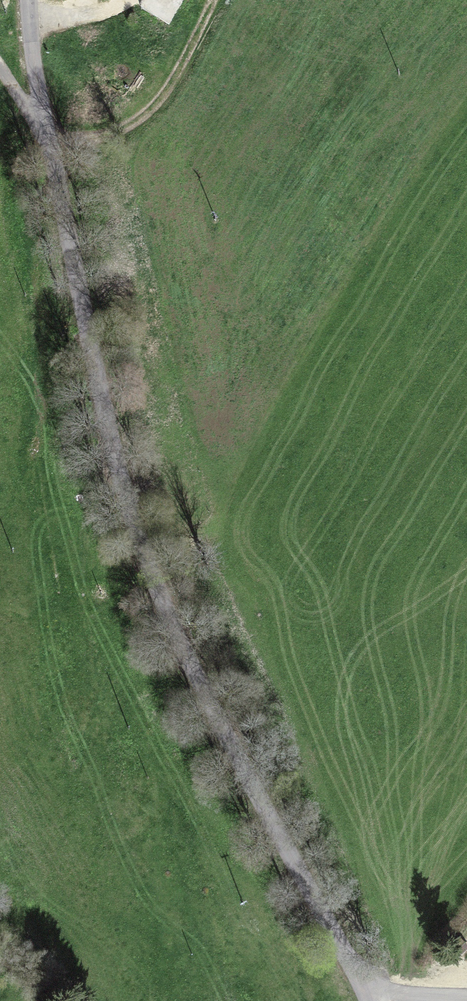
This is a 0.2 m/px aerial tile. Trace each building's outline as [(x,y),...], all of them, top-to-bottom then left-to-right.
[(141,8),(169,25),(184,0),(146,0),(141,8)]
